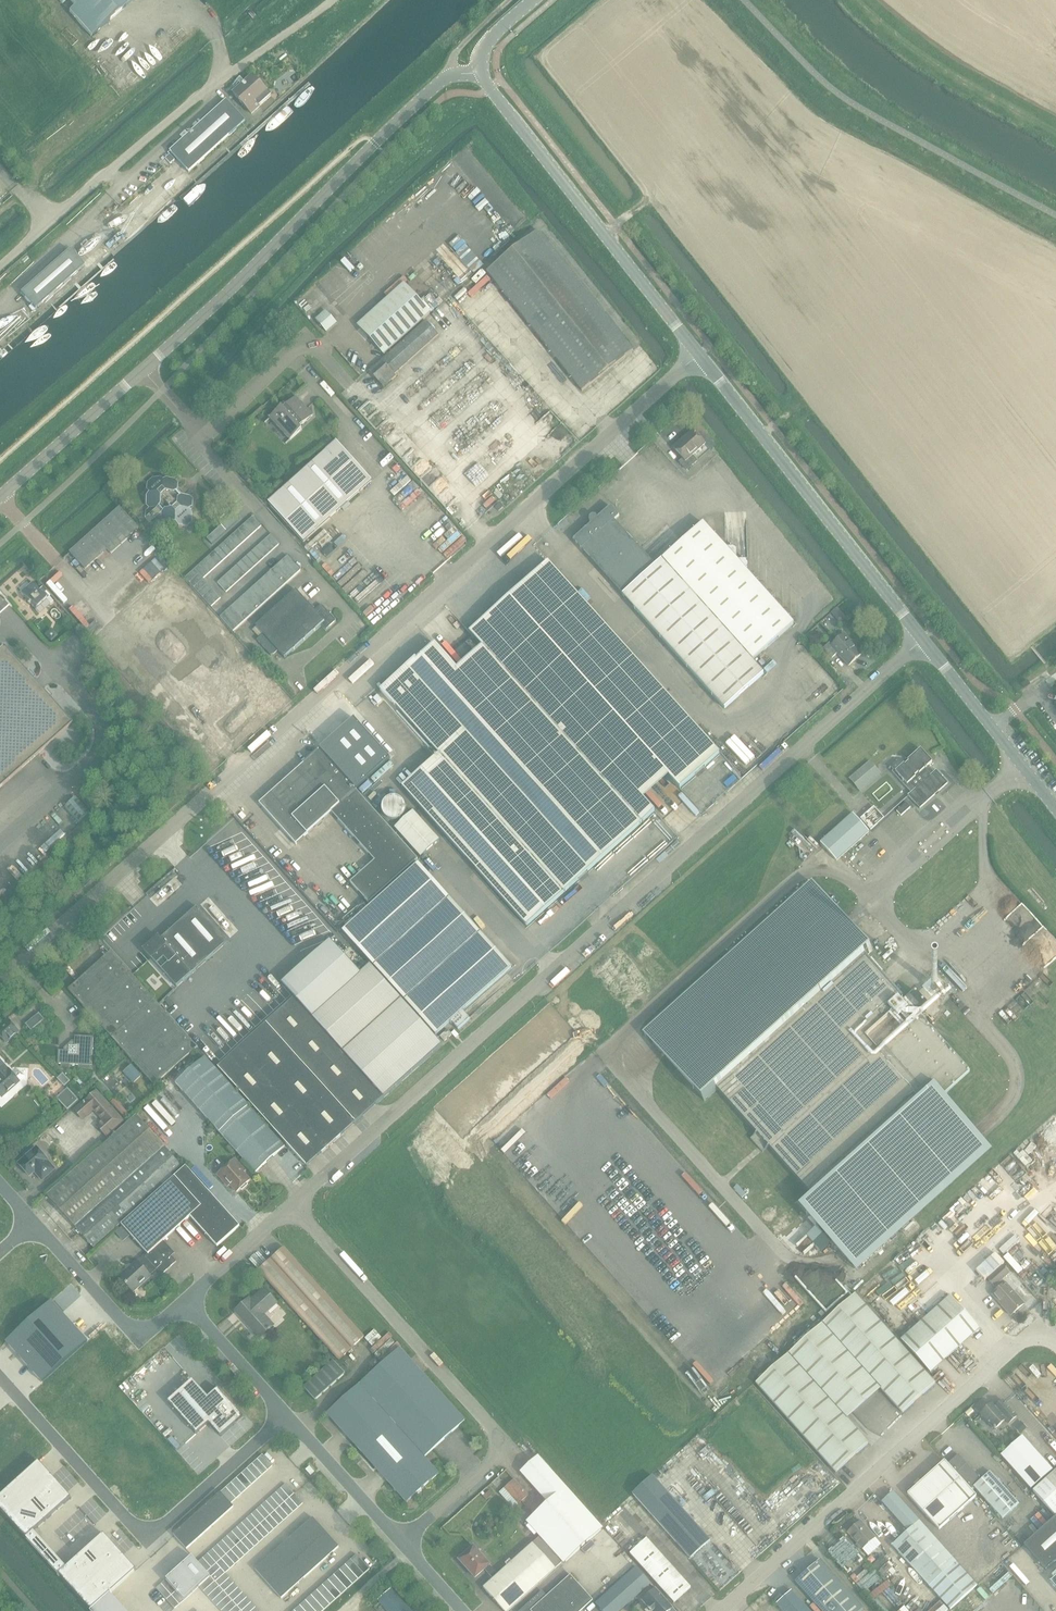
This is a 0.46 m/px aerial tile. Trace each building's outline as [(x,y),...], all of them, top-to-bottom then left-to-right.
[(75,6),(69,11),(91,36),(133,0),(70,0),(75,6)] [(251,114),(271,96),(253,76),(233,94),(251,114)] [(189,173),(245,122),(226,100),(170,152),(189,173)] [(170,164),(175,160),(170,154),(165,158),(170,164)] [(582,391),(633,350),(538,231),(487,272),(582,391)] [(358,326),(384,355),(430,313),(426,308),(430,305),(424,298),(419,301),(404,284),(358,326)] [(337,323),(326,311),(316,320),(327,332),(337,323)] [(390,378),(438,335),(426,321),(370,372),(384,387),(392,380),(390,378)] [(313,416),(296,397),(283,408),(281,407),(270,417),(290,440),(302,430),(300,427),(313,416)] [(692,455),(705,444),(692,430),(673,447),(683,458),(680,462),(687,470),(697,461),(692,455)] [(337,442),(336,443),(269,503),(303,542),(371,481),(337,442)] [(182,496),(182,495),(178,491),(179,483),(175,479),(167,479),(164,482),(161,479),(153,478),(148,483),(147,491),(150,494),(147,497),(146,505),(149,508),(146,511),(146,519),(150,525),(158,525),(162,522),(164,525),(173,526),(176,523),(179,526),(180,526),(187,526),(192,522),(193,514),(190,511),(193,508),(194,500),(190,496),(182,496)] [(763,674),(762,672),(752,661),(661,560),(655,566),(614,520),(619,516),(610,506),(597,518),(595,515),(592,515),(589,518),(589,521),(591,523),(573,540),(725,709),(763,674)] [(107,550),(110,553),(111,554),(139,529),(120,509),(121,508),(120,508),(70,553),(85,569),(107,550)] [(221,526),(207,539),(211,544),(226,531),(240,518),(236,513),(221,526)] [(253,516),(248,521),(257,530),(261,526),(253,516)] [(248,521),(243,525),(252,535),(257,530),(248,521)] [(703,523),(661,560),(752,661),(794,624),(748,573),(748,560),(737,561),(736,548),(726,548),(703,523)] [(243,525),(238,529),(247,539),(252,535),(243,525)] [(238,529),(233,534),(242,544),(247,539),(238,529)] [(233,534),(228,538),(237,548),(242,544),(233,534)] [(271,535),(266,539),(274,549),(279,544),(271,535)] [(228,538),(224,543),(232,552),(237,548),(228,538)] [(266,539),(261,543),(270,553),(274,549),(266,539)] [(224,543),(219,547),(227,557),(232,552),(224,543)] [(261,543),(256,548),(265,557),(270,553),(261,543)] [(219,547),(214,551),(223,561),(227,557),(219,547)] [(256,548),(251,552),(260,562),(265,557),(256,548)] [(214,551),(209,556),(218,565),(223,561),(214,551)] [(251,552),(246,557),(255,566),(260,562),(251,552)] [(209,556),(204,560),(213,570),(218,565),(209,556)] [(288,556),(282,561),(295,576),(301,570),(288,556)] [(246,557),(241,561),(250,571),(255,566),(246,557)] [(199,564),(208,574),(213,570),(204,560),(199,564)] [(241,561),(237,565),(245,575),(250,571),(241,561)] [(282,561),(276,566),(290,581),(295,576),(282,561)] [(382,691),(439,754),(402,787),(527,926),(655,811),(637,792),(662,770),(679,789),(719,753),(547,562),(484,618),(469,631),(482,646),(456,669),(434,644),(382,691)] [(199,564),(185,578),(189,582),(199,574),(203,579),(208,574),(199,564)] [(237,565),(232,570),(240,579),(245,575),(237,565)] [(276,566),(271,571),(284,586),(290,581),(276,566)] [(232,570),(227,574),(236,584),(240,579),(232,570)] [(271,571),(265,576),(278,591),(284,586),(271,571)] [(203,579),(199,574),(189,582),(198,592),(208,583),(203,579)] [(227,574),(222,578),(231,588),(236,584),(227,574)] [(265,576),(259,581),(273,596),(278,591),(265,576)] [(217,583),(226,592),(231,588),(222,578),(217,583)] [(267,601),(273,596),(259,581),(254,586),(267,601)] [(35,609),(46,599),(49,596),(44,591),(45,590),(40,585),(37,589),(31,583),(21,593),(35,609)] [(212,588),(208,583),(198,592),(202,597),(207,593),(212,588)] [(248,592),(261,606),(267,601),(254,586),(248,592)] [(212,588),(207,593),(216,602),(221,598),(212,588)] [(277,650),(284,658),(322,624),(326,630),(336,621),(330,614),(331,613),(329,610),(328,612),(321,605),(315,611),(296,590),(256,627),(263,635),(257,640),(271,656),(277,650)] [(261,606),(248,592),(242,597),(256,611),(261,606)] [(216,602),(207,593),(202,597),(211,607),(216,602)] [(256,611),(242,597),(237,602),(250,616),(256,611)] [(250,616),(237,602),(231,607),(244,622),(250,616)] [(244,622),(231,607),(225,612),(238,627),(244,622)] [(837,608),(831,613),(840,623),(845,618),(837,608)] [(225,612),(220,617),(233,632),(238,627),(225,612)] [(850,641),(844,634),(831,646),(829,643),(823,649),(831,658),(837,653),(848,666),(861,654),(855,647),(855,641),(850,641)] [(40,690),(32,680),(35,676),(29,669),(25,672),(3,647),(0,650),(0,788),(71,724),(49,699),(52,696),(46,688),(42,692),(40,690)] [(377,695),(373,698),(377,703),(381,699),(377,695)] [(270,793),(259,803),(296,844),(307,834),(331,812),(374,861),(350,882),(369,903),(418,859),(356,790),(390,759),(354,718),(320,749),(311,757),(270,793)] [(920,809),(948,783),(936,770),(930,775),(925,769),(932,762),(920,749),(895,772),(907,785),(909,783),(915,789),(908,795),(920,809)] [(870,762),(850,779),(857,787),(877,770),(870,762)] [(399,820),(400,819),(401,818),(402,817),(403,817),(404,816),(404,815),(405,814),(405,813),(405,812),(406,811),(406,810),(406,809),(406,808),(406,807),(405,806),(405,805),(405,804),(404,803),(404,802),(403,801),(402,800),(401,799),(399,798),(397,797),(396,797),(394,797),(393,797),(392,797),(390,798),(389,798),(388,798),(386,800),(385,800),(385,801),(384,802),(383,803),(383,804),(383,805),(382,806),(382,807),(382,808),(382,809),(382,810),(382,811),(382,812),(382,813),(383,814),(383,815),(384,816),(385,816),(385,817),(386,818),(387,819),(388,819),(389,820),(390,820),(392,821),(393,821),(394,821),(395,821),(397,820),(399,820)] [(906,803),(897,811),(901,816),(911,807),(906,803)] [(868,812),(860,819),(871,830),(878,823),(885,817),(874,806),(868,812)] [(413,811),(402,821),(395,827),(421,856),(439,840),(413,811)] [(853,814),(820,843),(836,861),(869,832),(853,814)] [(418,864),(342,932),(436,1036),(451,1022),(458,1030),(470,1019),(463,1012),(512,968),(418,864)] [(922,999),(915,991),(906,1000),(866,956),(872,951),(859,937),(813,886),(647,1035),(693,1086),(693,1087),(705,1101),(718,1090),(757,1133),(751,1139),(763,1152),(769,1147),(809,1191),(796,1202),(809,1216),(809,1215),(855,1267),(987,1148),(942,1097),(970,1071),(918,1013),(922,1009),(917,1004),(922,999)] [(152,942),(143,950),(177,987),(185,979),(228,941),(197,907),(162,938),(160,936),(152,942)] [(285,1006),(269,1020),(359,1120),(383,1097),(427,1058),(441,1045),(370,965),(368,967),(361,974),(342,953),(330,940),(281,984),(294,998),(285,1006)] [(154,1085),(197,1047),(112,951),(68,990),(154,1085)] [(922,1009),(927,1004),(922,999),(917,1004),(922,1009)] [(39,1013),(25,1024),(31,1031),(44,1020),(39,1013)] [(0,1027),(0,1035),(7,1043),(19,1032),(8,1019),(0,1027)] [(269,1020),(217,1067),(307,1166),(356,1122),(359,1120),(269,1020)] [(440,1036),(444,1041),(452,1034),(448,1029),(440,1036)] [(59,1050),(58,1064),(61,1064),(61,1068),(70,1069),(70,1064),(92,1066),(94,1037),(75,1036),(75,1043),(72,1043),(66,1048),(66,1051),(59,1050)] [(285,1147),(248,1106),(204,1057),(175,1083),(256,1173),(285,1147)] [(8,1070),(0,1060),(0,1092),(4,1096),(20,1082),(20,1081),(25,1077),(20,1071),(14,1075),(9,1069),(8,1070)] [(131,1065),(123,1072),(133,1083),(141,1076),(131,1065)] [(70,1081),(63,1073),(57,1079),(64,1087),(70,1081)] [(164,1080),(159,1084),(163,1089),(168,1084),(164,1080)] [(125,1121),(97,1090),(74,1111),(83,1120),(93,1111),(102,1120),(96,1125),(107,1138),(125,1121)] [(129,1113),(115,1098),(111,1102),(125,1117),(129,1113)] [(136,1116),(89,1159),(47,1196),(75,1227),(116,1190),(164,1147),(136,1116)] [(210,1125),(205,1129),(210,1134),(214,1130),(210,1125)] [(44,1179),(54,1170),(47,1161),(47,1160),(36,1148),(18,1164),(29,1176),(36,1170),(44,1179)] [(164,1148),(117,1191),(75,1228),(93,1248),(182,1168),(164,1148)] [(237,1192),(250,1180),(240,1169),(242,1167),(235,1159),(218,1175),(225,1182),(227,1180),(237,1192)] [(157,1269),(162,1275),(176,1262),(170,1254),(173,1251),(163,1241),(190,1217),(217,1247),(240,1227),(186,1167),(121,1225),(147,1253),(144,1255),(157,1269)] [(364,1337),(284,1247),(271,1259),(351,1349),(364,1337)] [(996,1253),(976,1271),(984,1280),(1004,1262),(996,1253)] [(157,1269),(144,1255),(137,1262),(137,1261),(119,1277),(133,1292),(151,1276),(150,1275),(157,1269)] [(258,1270),(339,1360),(351,1349),(271,1259),(258,1270)] [(0,1273),(0,1341),(4,1344),(50,1297),(13,1260),(0,1273)] [(1010,1316),(1023,1304),(1002,1280),(1008,1274),(1002,1267),(987,1280),(997,1290),(991,1295),(1010,1316)] [(249,1299),(235,1311),(259,1338),(273,1326),(264,1315),(277,1303),(264,1289),(251,1301),(249,1299)] [(868,1444),(846,1419),(880,1389),(902,1413),(935,1384),(854,1294),(755,1384),(835,1473),(868,1444)] [(980,1330),(951,1297),(901,1341),(930,1374),(980,1330)] [(52,1301),(6,1342),(42,1382),(88,1341),(52,1301)] [(363,1454),(436,1389),(400,1348),(327,1413),(363,1454)] [(333,1360),(303,1387),(315,1400),(345,1374),(333,1360)] [(192,1380),(168,1402),(197,1434),(209,1423),(221,1437),(243,1417),(217,1389),(208,1397),(192,1380)] [(436,1389),(363,1454),(407,1502),(439,1474),(424,1458),(465,1421),(436,1389)] [(1002,1401),(995,1408),(992,1404),(980,1415),(994,1430),(1005,1420),(1008,1424),(1016,1417),(1002,1401)] [(1021,1422),(1015,1428),(1020,1433),(1026,1428),(1021,1422)] [(1022,1436),(1000,1456),(1030,1490),(1052,1470),(1022,1436)] [(959,1454),(949,1463),(957,1472),(972,1489),(975,1487),(1003,1519),(1019,1504),(990,1472),(981,1480),(967,1464),(959,1454)] [(263,1455),(258,1459),(267,1470),(273,1465),(263,1455)] [(538,1456),(537,1457),(520,1472),(548,1502),(526,1522),(540,1537),(563,1562),(564,1564),(603,1529),(538,1456)] [(258,1459),(252,1464),(262,1475),(267,1470),(258,1459)] [(945,1461),(908,1494),(940,1530),(977,1496),(945,1461)] [(0,1497),(0,1510),(91,1610),(110,1593),(135,1570),(104,1535),(66,1569),(33,1532),(71,1498),(38,1462),(0,1497)] [(252,1464),(247,1469),(257,1480),(262,1475),(252,1464)] [(247,1469),(242,1473),(252,1484),(257,1480),(247,1469)] [(1033,1492),(1054,1516),(1055,1515),(1055,1471),(1033,1492)] [(242,1473),(237,1478),(246,1489),(252,1484),(242,1473)] [(633,1493),(647,1510),(690,1559),(710,1541),(652,1476),(633,1493)] [(237,1478),(231,1483),(241,1494),(246,1489),(237,1478)] [(514,1480),(505,1488),(519,1504),(528,1496),(514,1480)] [(231,1483),(226,1487),(236,1498),(241,1494),(231,1483)] [(286,1484),(281,1488),(289,1498),(294,1494),(286,1484)] [(226,1487),(221,1492),(231,1503),(236,1498),(226,1487)] [(281,1488),(276,1493),(284,1502),(289,1498),(281,1488)] [(489,1490),(482,1496),(486,1500),(492,1494),(489,1490)] [(221,1492),(214,1498),(227,1513),(233,1507),(231,1503),(221,1492)] [(893,1492),(882,1502),(908,1531),(892,1546),(928,1587),(929,1587),(950,1610),(977,1586),(956,1563),(919,1522),(893,1492)] [(276,1493),(271,1497),(280,1507),(284,1502),(276,1493)] [(294,1494),(289,1498),(294,1503),(299,1498),(294,1494)] [(271,1497),(266,1502),(275,1511),(280,1507),(271,1497)] [(214,1498),(207,1505),(220,1519),(227,1513),(214,1498)] [(289,1498),(284,1502),(293,1512),(298,1508),(294,1503),(289,1498)] [(299,1498),(294,1503),(298,1508),(303,1503),(299,1498)] [(266,1502),(261,1506),(270,1515),(275,1511),(266,1502)] [(284,1502),(280,1507),(288,1516),(293,1512),(284,1502)] [(207,1505),(200,1511),(213,1525),(220,1519),(207,1505)] [(261,1506),(256,1510),(265,1520),(270,1515),(261,1506)] [(280,1507),(275,1511),(283,1521),(288,1516),(280,1507)] [(256,1510),(252,1515),(260,1524),(265,1520),(256,1510)] [(200,1511),(193,1517),(206,1531),(213,1525),(200,1511)] [(275,1511),(270,1515),(279,1525),(283,1521),(275,1511)] [(252,1515),(247,1519),(255,1528),(260,1524),(252,1515)] [(270,1515),(265,1520),(274,1530),(279,1525),(270,1515)] [(1023,1546),(1045,1570),(1055,1561),(1055,1516),(1023,1546)] [(193,1517),(187,1523),(199,1537),(206,1531),(193,1517)] [(313,1518),(307,1523),(320,1538),(326,1532),(313,1518)] [(247,1519),(242,1523),(250,1533),(255,1528),(247,1519)] [(265,1520),(260,1524),(269,1534),(274,1530),(265,1520)] [(861,1521),(848,1533),(862,1549),(875,1537),(861,1521)] [(180,1528),(180,1529),(193,1543),(199,1537),(187,1523),(180,1528)] [(242,1523),(237,1528),(246,1537),(250,1533),(242,1523)] [(307,1523),(301,1528),(314,1543),(320,1538),(307,1523)] [(260,1524),(255,1528),(264,1538),(269,1534),(260,1524)] [(237,1528),(232,1532),(241,1541),(246,1537),(237,1528)] [(255,1528),(250,1533),(259,1543),(264,1538),(255,1528)] [(301,1528),(295,1533),(308,1548),(314,1543),(301,1528)] [(180,1529),(173,1535),(174,1536),(186,1549),(193,1543),(180,1529)] [(232,1532),(227,1536),(236,1546),(241,1541),(232,1532)] [(326,1532),(320,1538),(333,1552),(339,1547),(326,1532)] [(250,1533),(246,1537),(254,1547),(259,1543),(250,1533)] [(295,1533),(290,1538),(303,1553),(308,1548),(295,1533)] [(227,1536),(223,1541),(231,1550),(236,1546),(227,1536)] [(246,1537),(241,1541),(250,1551),(254,1547),(246,1537)] [(563,1562),(540,1537),(533,1543),(498,1575),(493,1579),(483,1588),(504,1610),(508,1610),(563,1562)] [(290,1538),(284,1544),(297,1558),(303,1553),(290,1538)] [(320,1538),(314,1543),(327,1557),(333,1552),(320,1538)] [(674,1603),(691,1588),(647,1539),(630,1554),(674,1603)] [(223,1541),(218,1545),(226,1555),(231,1550),(223,1541)] [(241,1541),(236,1546),(245,1556),(250,1551),(241,1541)] [(314,1543),(308,1548),(322,1563),(327,1557),(314,1543)] [(284,1544),(278,1549),(291,1563),(297,1558),(284,1544)] [(218,1545),(213,1549),(221,1559),(226,1555),(218,1545)] [(236,1546),(231,1550),(240,1560),(245,1556),(236,1546)] [(485,1569),(493,1579),(498,1575),(489,1565),(490,1565),(474,1547),(459,1560),(475,1578),(485,1569)] [(308,1548),(303,1553),(316,1568),(322,1563),(308,1548)] [(213,1549),(208,1554),(216,1563),(221,1559),(213,1549)] [(278,1549),(272,1554),(285,1568),(291,1563),(278,1549)] [(231,1550),(226,1555),(235,1564),(240,1560),(231,1550)] [(303,1553),(297,1558),(310,1573),(316,1568),(303,1553)] [(208,1554),(203,1558),(212,1568),(216,1563),(208,1554)] [(272,1554),(267,1559),(280,1574),(285,1568),(272,1554)] [(226,1555),(221,1559),(230,1569),(235,1564),(226,1555)] [(356,1555),(351,1560),(364,1574),(370,1569),(356,1555)] [(192,1556),(180,1567),(198,1587),(199,1586),(210,1576),(207,1572),(198,1563),(192,1556)] [(203,1558),(198,1563),(207,1572),(212,1568),(203,1558)] [(297,1558),(291,1563),(304,1578),(310,1573),(297,1558)] [(221,1559),(216,1563),(225,1573),(230,1569),(221,1559)] [(267,1559),(261,1564),(274,1579),(280,1574),(267,1559)] [(351,1560),(345,1565),(358,1579),(364,1574),(351,1560)] [(819,1560),(795,1582),(821,1610),(861,1610),(863,1609),(819,1560)] [(212,1568),(207,1572),(210,1576),(214,1581),(219,1586),(220,1587),(230,1578),(225,1573),(216,1563),(212,1568)] [(291,1563),(285,1568),(299,1583),(304,1578),(291,1563)] [(261,1564),(255,1569),(268,1584),(274,1579),(261,1564)] [(345,1565),(339,1570),(352,1585),(358,1579),(345,1565)] [(180,1567),(168,1577),(177,1587),(186,1598),(198,1587),(180,1567)] [(596,1604),(602,1610),(620,1610),(651,1583),(636,1567),(596,1604)] [(285,1568),(280,1574),(293,1588),(299,1583),(285,1568)] [(339,1570),(334,1575),(347,1590),(352,1585),(339,1570)] [(280,1574),(274,1579),(287,1593),(293,1588),(280,1574)] [(334,1575),(328,1580),(341,1595),(347,1590),(334,1575)] [(593,1600),(570,1575),(546,1597),(541,1592),(526,1606),(521,1610),(581,1610),(593,1600)] [(210,1576),(199,1586),(203,1591),(214,1581),(210,1576)] [(168,1577),(162,1583),(171,1593),(177,1587),(168,1577)] [(230,1578),(220,1587),(223,1591),(224,1592),(234,1583),(230,1578)] [(274,1579),(268,1584),(281,1599),(287,1593),(274,1579)] [(328,1580),(322,1585),(336,1600),(341,1595),(328,1580)] [(214,1581),(203,1591),(208,1596),(219,1586),(214,1581)] [(162,1583),(156,1588),(165,1598),(171,1593),(162,1583)] [(234,1583),(224,1592),(228,1596),(228,1597),(238,1588),(234,1583)] [(322,1585),(317,1590),(330,1605),(336,1600),(322,1585)] [(219,1586),(208,1596),(212,1601),(223,1591),(220,1587),(219,1586)] [(177,1587),(171,1593),(180,1603),(186,1598),(177,1587)] [(238,1588),(228,1597),(232,1601),(233,1601),(243,1593),(238,1588)] [(391,1588),(378,1600),(387,1610),(411,1610),(391,1588)] [(673,1608),(656,1589),(642,1601),(648,1607),(651,1610),(669,1610),(673,1608)] [(317,1590),(311,1595),(324,1610),(330,1605),(317,1590)] [(223,1591),(212,1601),(216,1606),(228,1596),(224,1592),(223,1591)] [(778,1605),(783,1610),(810,1610),(793,1592),(778,1605)] [(91,1610),(116,1610),(122,1606),(110,1593),(91,1610)] [(171,1593),(165,1598),(174,1608),(180,1603),(171,1593)] [(243,1593),(233,1601),(236,1605),(237,1606),(247,1597),(243,1593)] [(306,1600),(315,1610),(323,1610),(324,1610),(311,1595),(306,1600)] [(228,1596),(216,1606),(221,1610),(232,1601),(228,1597),(228,1596)] [(237,1606),(241,1610),(242,1610),(251,1602),(247,1597),(237,1606)] [(300,1605),(305,1610),(315,1610),(306,1600),(300,1605)] [(221,1610),(230,1610),(236,1605),(233,1601),(232,1601),(221,1610)] [(242,1610),(251,1610),(256,1607),(251,1602),(242,1610)]
